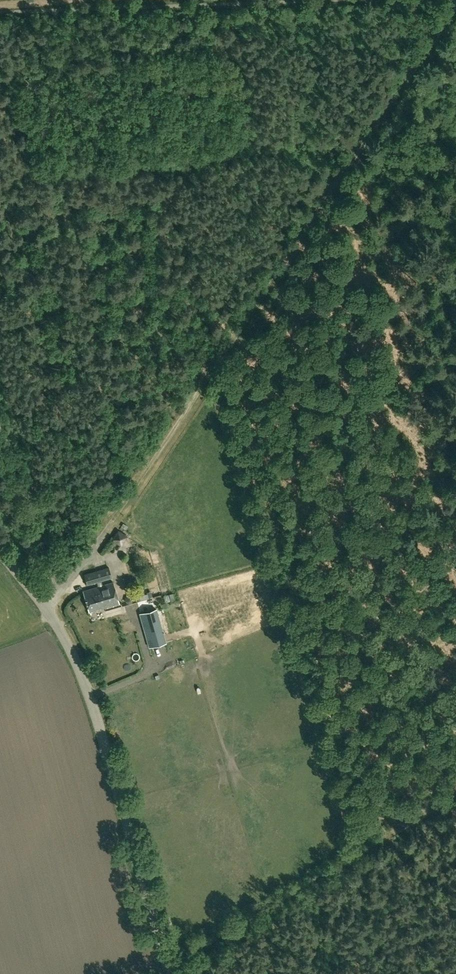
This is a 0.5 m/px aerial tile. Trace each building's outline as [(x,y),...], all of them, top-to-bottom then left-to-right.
[(114,540),(122,545),(127,536),(119,531),(114,540)] [(112,578),(110,568),(85,575),(88,584),(112,578)] [(114,582),(83,591),(89,612),(120,603),(114,582)] [(163,630),(153,597),(137,602),(146,635),(163,630)] [(128,635),(138,634),(136,626),(127,627),(128,635)] [(181,655),(179,651),(176,652),(174,644),(170,645),(174,657),(181,655)]
